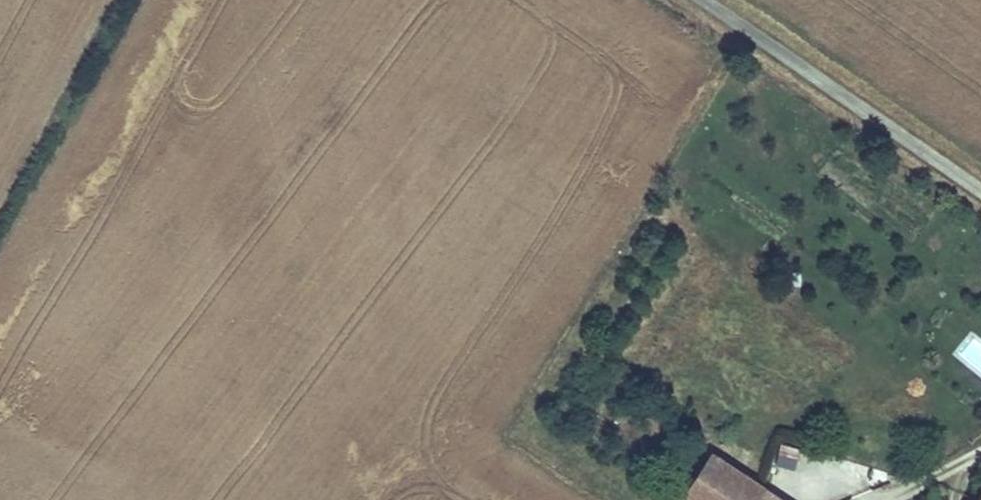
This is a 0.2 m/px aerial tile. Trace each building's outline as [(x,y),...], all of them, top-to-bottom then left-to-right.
[(782,443),(778,462),(795,466),(800,447),(782,443)] [(761,489),(709,453),(682,494),(690,499),(753,499),(761,489)] [(761,489),(753,499),(777,499),(761,489)]
